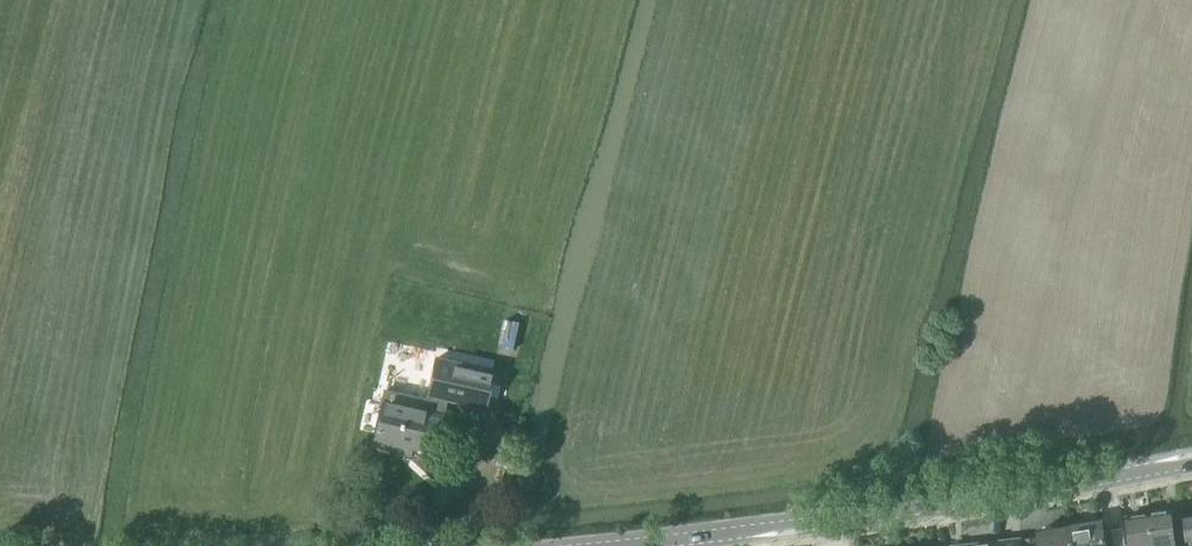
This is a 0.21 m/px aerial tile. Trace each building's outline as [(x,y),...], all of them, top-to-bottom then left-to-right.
[(436,358),(428,396),(484,408),(493,371),(436,358)] [(372,445),(397,450),(399,444),(436,451),(443,415),(439,414),(442,402),(384,390),(372,445)] [(1151,513),(1154,545),(1176,545),(1171,511),(1151,513)] [(1126,545),(1154,545),(1151,513),(1128,516),(1132,545),(1126,545)] [(1184,517),(1187,545),(1191,545),(1191,516),(1184,517)] [(1126,545),(1126,541),(1108,543),(1108,544),(1106,544),(1102,521),(1071,526),(1075,545),(1126,545)] [(1022,539),(1023,545),(1075,545),(1071,526),(1038,531),(1039,537),(1022,539)]
